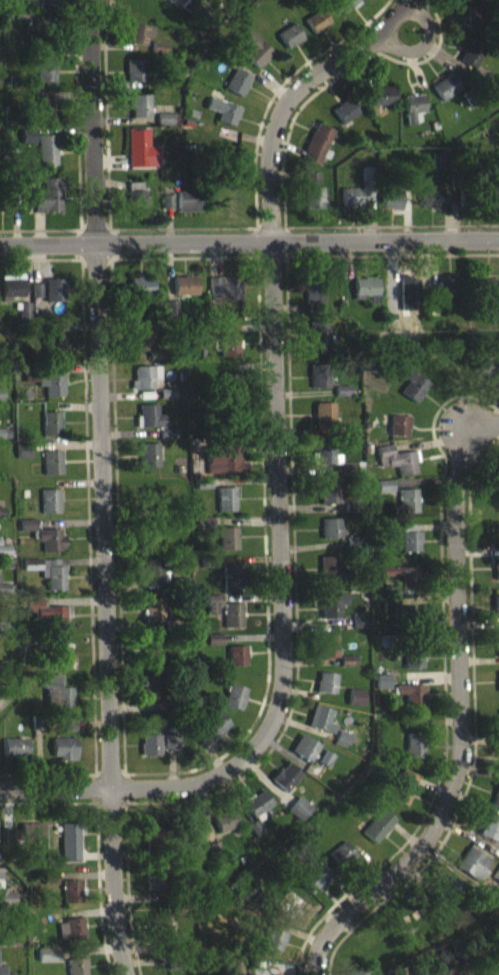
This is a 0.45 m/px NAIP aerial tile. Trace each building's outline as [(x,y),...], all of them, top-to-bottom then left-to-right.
[(28,8),(51,15),(56,0),(37,0),(35,6),(29,4),(28,8)] [(344,22),(359,9),(351,0),(326,0),(344,22)] [(465,36),(480,37),(481,15),(466,15),(465,36)] [(304,27),(311,43),(329,34),(321,18),(304,27)] [(47,29),(25,27),(24,43),(45,45),(47,29)] [(303,49),(293,32),(276,42),(286,58),(303,49)] [(145,54),(146,46),(152,47),(153,35),(130,33),(129,53),(145,54)] [(242,65),(256,78),(272,61),(247,39),(237,50),(247,59),(242,65)] [(473,76),(483,57),(467,49),(457,69),(473,76)] [(125,91),(145,90),(144,68),(125,68),(125,91)] [(36,92),(54,91),(54,71),(35,71),(36,92)] [(224,98),(240,106),(251,86),(234,77),(224,98)] [(459,98),(449,83),(430,95),(440,110),(459,98)] [(370,115),(394,114),(393,96),(370,96),(370,115)] [(51,100),(34,100),(33,130),(50,130),(51,100)] [(149,126),(149,104),(130,104),(130,126),(149,126)] [(404,133),(419,133),(418,122),(423,121),(423,104),(403,104),(404,133)] [(216,130),(233,136),(240,116),(208,106),(204,118),(218,122),(216,130)] [(358,122),(347,107),(331,119),(341,133),(358,122)] [(172,134),(172,123),(157,123),(157,134),(172,134)] [(334,140),(315,132),(300,167),(318,174),(322,165),(323,166),(334,140)] [(127,176),(157,176),(157,154),(148,154),(148,139),(127,139),(127,176)] [(37,175),(56,174),(55,144),(36,144),(37,175)] [(432,180),(444,179),(443,162),(430,163),(432,180)] [(319,181),(304,181),(304,193),(319,193),(319,181)] [(59,187),(42,187),(42,198),(32,198),(32,221),(60,221),(59,187)] [(322,197),(304,197),(304,218),(322,218),(322,197)] [(341,215),(361,214),(361,197),(341,197),(341,215)] [(441,199),(419,199),(419,217),(441,217),(441,199)] [(177,221),(199,221),(199,200),(177,201),(177,221)] [(400,218),(400,200),(379,200),(379,219),(400,218)] [(162,218),(171,218),(172,204),(163,204),(162,218)] [(303,274),(323,273),(325,312),(308,312),(308,301),(304,301),(303,274)] [(351,276),(377,275),(378,302),(369,302),(368,294),(362,294),(362,299),(352,299),(351,276)] [(498,276),(474,277),(475,298),(498,298),(498,276)] [(437,277),(462,277),(461,298),(437,296),(437,277)] [(9,305),(23,306),(24,283),(1,283),(1,311),(9,311),(9,305)] [(173,305),(197,304),(196,285),(172,285),(173,305)] [(152,286),(129,287),(129,304),(152,304),(152,286)] [(208,287),(209,309),(237,308),(237,286),(208,287)] [(63,311),(63,288),(45,289),(45,311),(63,311)] [(437,308),(454,308),(455,290),(437,290),(437,308)] [(40,306),(40,293),(31,293),(31,306),(40,306)] [(427,297),(437,296),(437,312),(427,313),(427,297)] [(130,324),(143,323),(143,313),(130,314),(130,324)] [(308,318),(328,318),(327,353),(307,353),(308,318)] [(133,360),(151,359),(151,332),(133,332),(133,360)] [(219,366),(238,366),(238,343),(220,343),(219,366)] [(62,368),(62,345),(45,344),(45,367),(62,368)] [(366,352),(383,355),(380,372),(363,368),(366,352)] [(475,352),(470,369),(491,376),(497,359),(475,352)] [(309,363),(328,362),(330,386),(310,387),(309,363)] [(405,366),(426,380),(412,400),(398,391),(406,378),(399,374),(405,366)] [(481,383),(496,384),(496,370),(482,369),(481,383)] [(159,375),(132,376),(133,398),(153,398),(153,388),(160,388),(159,375)] [(428,392),(406,377),(400,386),(407,390),(399,402),(415,412),(428,392)] [(221,381),(220,402),(240,403),(240,382),(221,381)] [(63,406),(63,383),(37,384),(38,396),(44,396),(45,406),(63,406)] [(351,405),(350,394),(335,395),(336,405),(351,405)] [(174,398),(159,398),(159,407),(174,408),(174,398)] [(314,399),(333,399),(334,424),(315,424),(314,399)] [(157,413),(139,414),(140,437),(160,436),(160,447),(175,447),(175,436),(169,436),(169,424),(157,425),(157,413)] [(390,413),(408,414),(407,434),(389,433),(390,413)] [(42,445),(60,445),(60,421),(42,421),(42,445)] [(390,444),(407,445),(408,425),(390,425),(390,444)] [(315,435),(334,435),(335,459),(316,460),(315,435)] [(416,471),(398,473),(397,461),(387,463),(386,453),(376,455),(374,442),(393,439),(394,448),(413,446),(416,471)] [(317,462),(311,463),(312,474),(341,473),(340,464),(334,465),(333,452),(317,453),(317,462)] [(158,453),(140,453),(140,477),(158,477),(158,453)] [(206,483),(247,482),(246,471),(238,471),(238,453),(212,454),(212,464),(205,464),(206,483)] [(376,456),(378,468),(385,467),(387,476),(397,474),(399,485),(416,483),(414,470),(416,470),(415,460),(393,463),(392,454),(376,456)] [(43,484),(61,484),(61,460),(43,460),(43,484)] [(340,460),(356,460),(357,471),(341,472),(340,460)] [(498,485),(498,464),(489,477),(498,485)] [(498,497),(498,475),(491,493),(498,497)] [(319,477),(337,476),(339,499),(321,500),(319,477)] [(392,477),(393,489),(378,490),(377,478),(392,477)] [(398,486),(417,485),(418,509),(399,510),(398,486)] [(320,490),(321,513),(345,512),(344,489),(320,490)] [(377,489),(377,502),(392,501),(392,489),(377,489)] [(235,521),(234,497),(217,497),(217,521),(235,521)] [(41,523),(59,522),(59,498),(40,499),(41,523)] [(399,523),(417,522),(417,498),(398,499),(399,523)] [(340,528),(321,528),(322,548),(340,547),(340,528)] [(20,540),(35,540),(35,529),(20,529),(20,540)] [(401,561),(420,561),(419,541),(415,541),(414,534),(400,534),(401,561)] [(237,559),(236,536),(218,537),(218,559),(237,559)] [(42,561),(63,560),(62,538),(36,539),(37,550),(42,550),(42,561)] [(10,565),(9,555),(0,555),(0,565),(10,565)] [(320,565),(320,589),(342,590),(342,566),(320,565)] [(62,568),(22,569),(22,579),(39,579),(40,588),(46,587),(47,600),(63,599),(62,568)] [(161,569),(140,569),(141,592),(161,591),(161,569)] [(223,598),(239,598),(239,575),(223,576),(223,598)] [(421,576),(381,577),(381,586),(402,585),(402,596),(421,596),(421,576)] [(206,604),(206,624),(217,624),(217,616),(221,616),(221,604),(206,604)] [(347,605),(318,604),(318,628),(339,628),(339,614),(346,614),(347,605)] [(162,607),(144,607),(145,632),(163,631),(162,607)] [(65,638),(65,626),(70,626),(70,615),(42,616),(42,608),(24,609),(25,621),(38,621),(39,638),(65,638)] [(224,636),(242,636),(241,612),(223,613),(224,636)] [(352,637),(369,637),(369,625),(352,624),(352,637)] [(221,655),(221,643),(206,643),(206,655),(221,655)] [(336,644),(318,644),(319,667),(337,667),(336,644)] [(161,668),(161,646),(143,646),(143,668),(161,668)] [(405,678),(422,677),(421,652),(404,653),(405,678)] [(246,655),(228,655),(228,675),(246,675),(246,655)] [(354,665),(340,665),(340,674),(354,674),(354,665)] [(336,683),(317,682),(316,702),(335,703),(336,683)] [(59,696),(60,684),(42,683),(41,716),(72,717),(73,697),(59,696)] [(143,709),(162,708),(161,684),(142,685),(143,709)] [(375,697),(389,698),(390,684),(376,684),(375,697)] [(222,715),(241,719),(246,698),(227,693),(222,715)] [(395,694),(396,704),(405,703),(405,716),(423,715),(422,694),(395,694)] [(348,713),(362,713),(363,699),(348,699),(348,713)] [(331,718),(313,714),(309,736),(326,740),(331,718)] [(213,750),(230,734),(217,720),(200,737),(213,750)] [(74,740),(75,730),(59,729),(59,740),(74,740)] [(178,743),(163,744),(163,760),(178,759),(178,743)] [(405,766),(422,767),(424,744),(406,743),(405,766)] [(159,764),(159,744),(140,744),(141,765),(159,764)] [(291,761),(311,770),(319,753),(299,744),(291,761)] [(26,747),(2,748),(3,766),(27,765),(26,747)] [(75,747),(51,747),(51,768),(75,768),(75,747)] [(327,777),(334,765),(325,760),(318,771),(327,777)] [(300,784),(286,771),(270,789),(286,802),(300,784)] [(390,810),(407,815),(417,784),(400,778),(390,810)] [(498,818),(498,793),(498,792),(490,815),(498,818)] [(273,816),(262,798),(243,811),(254,829),(273,816)] [(311,817),(298,806),(286,819),(299,831),(311,817)] [(238,835),(232,818),(212,825),(218,843),(238,835)] [(374,853),(395,830),(382,818),(361,841),(374,853)] [(498,839),(498,831),(484,825),(477,844),(495,851),(498,839)] [(264,841),(255,829),(247,834),(256,847),(264,841)] [(145,855),(164,855),(163,831),(144,831),(145,855)] [(41,832),(22,832),(23,851),(42,851),(41,832)] [(78,870),(78,832),(60,832),(60,870),(78,870)] [(19,839),(3,838),(3,852),(18,852),(19,839)] [(356,866),(343,850),(328,862),(341,878),(356,866)] [(455,876),(477,890),(490,870),(468,856),(455,876)] [(297,888),(308,903),(327,889),(311,868),(299,877),(304,883),(297,888)] [(145,877),(146,900),(165,899),(164,876),(145,877)] [(13,916),(13,898),(0,898),(0,877),(0,916),(13,916)] [(62,890),(62,912),(80,912),(79,889),(62,890)] [(302,911),(290,899),(278,913),(290,924),(302,911)] [(149,922),(149,941),(169,941),(168,922),(149,922)] [(84,947),(83,927),(64,928),(65,948),(84,947)] [(282,961),(286,941),(265,936),(261,956),(282,961)] [(12,956),(12,941),(0,941),(0,956),(12,956)] [(59,957),(38,957),(37,971),(58,971),(59,957)] [(67,974),(86,974),(85,967),(67,968),(67,974)]
